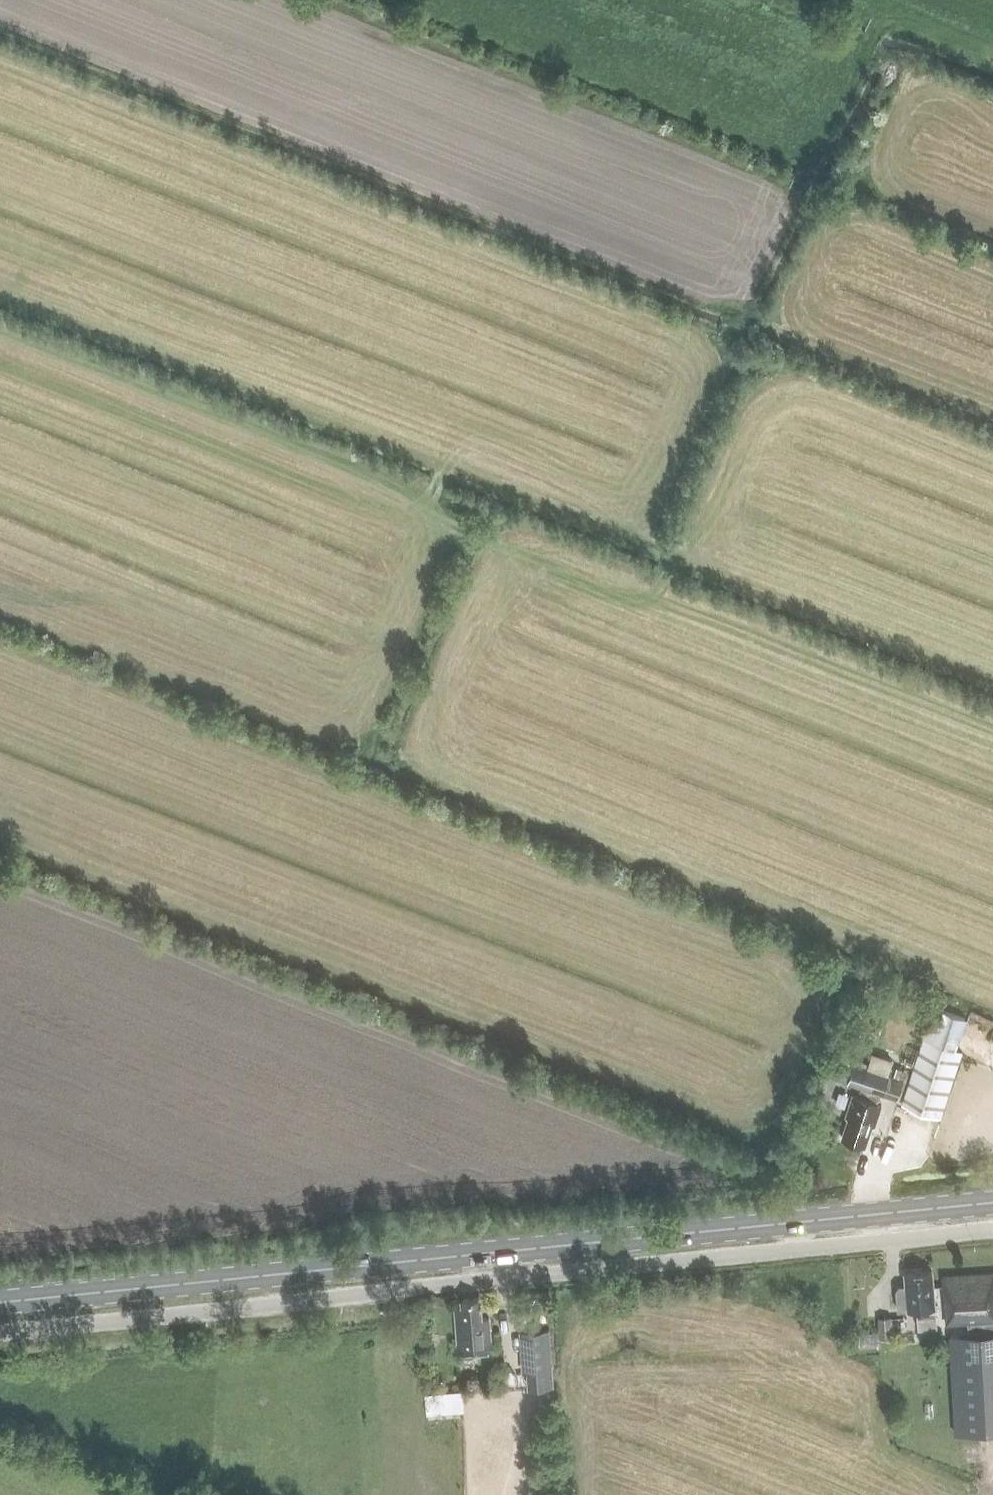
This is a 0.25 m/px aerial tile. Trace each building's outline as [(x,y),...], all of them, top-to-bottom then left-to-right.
[(940,1117),(961,1052),(962,1052),(922,1039),(900,1104),(940,1117)] [(838,1060),(832,1078),(849,1084),(855,1066),(838,1060)] [(899,1101),(909,1071),(897,1067),(893,1078),(855,1066),(849,1084),(861,1088),(858,1097),(854,1095),(846,1116),(850,1117),(843,1137),(863,1144),(870,1123),(873,1124),(880,1104),(876,1103),(879,1094),(899,1101)] [(918,1330),(937,1328),(932,1272),(904,1275),(905,1285),(899,1286),(896,1290),(898,1312),(917,1310),(918,1330)] [(942,1278),(946,1326),(968,1324),(969,1336),(948,1336),(954,1436),(992,1433),(992,1273),(942,1278)] [(461,1299),(461,1306),(454,1307),(458,1354),(491,1352),(488,1318),(481,1318),(480,1298),(461,1299)] [(879,1338),(893,1338),(892,1317),(878,1317),(879,1338)] [(552,1371),(550,1329),(519,1331),(522,1373),(552,1371)] [(858,1333),(859,1345),(876,1344),(876,1332),(858,1333)] [(442,1392),(425,1393),(427,1413),(443,1412),(442,1392)]
